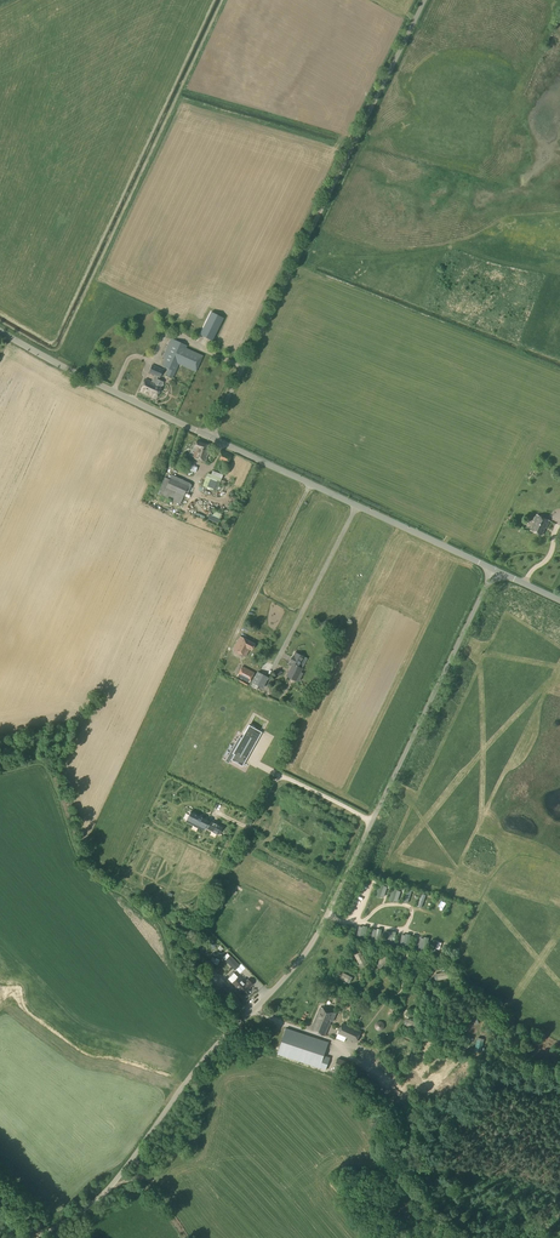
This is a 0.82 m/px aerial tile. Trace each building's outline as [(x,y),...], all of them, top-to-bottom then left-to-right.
[(199,336),(212,342),(224,319),(211,312),(199,336)] [(161,366),(168,369),(165,375),(172,378),(178,364),(196,372),(203,356),(186,348),(187,346),(171,338),(162,358),(164,359),(161,366)] [(159,378),(163,369),(152,364),(148,373),(154,376),(152,381),(146,378),(140,391),(156,399),(163,382),(157,379),(157,377),(159,378)] [(206,462),(211,446),(196,441),(193,451),(194,451),(192,458),(206,462)] [(227,465),(231,455),(221,450),(217,461),(227,465)] [(216,491),(221,479),(214,476),(207,474),(202,486),(216,491)] [(190,483),(171,475),(169,479),(165,477),(157,494),(180,504),(185,492),(188,493),(191,484),(189,484),(190,483)] [(546,528),(550,521),(537,515),(533,522),(534,522),(531,530),(542,535),(546,528)] [(251,650),(255,644),(240,636),(233,650),(236,652),(242,655),(243,655),(246,657),(250,650),(251,650)] [(300,655),(295,653),(290,663),(292,664),(286,676),(296,681),(296,680),(298,681),(301,676),(299,675),(302,669),(301,669),(306,660),(299,657),(300,655)] [(254,672),(242,666),(237,676),(249,682),(254,672)] [(257,672),(252,683),(263,688),(268,678),(257,672)] [(242,767),(261,732),(248,725),(232,754),(234,755),(231,760),(242,767)] [(194,814),(189,824),(203,831),(205,828),(219,835),(222,827),(194,814)] [(360,952),(354,955),(360,965),(366,962),(360,952)] [(384,954),(377,962),(382,967),(390,958),(384,954)] [(234,970),(239,966),(230,955),(224,960),(234,970)] [(340,971),(337,977),(347,982),(350,976),(340,971)] [(448,971),(436,974),(438,980),(449,978),(448,971)] [(220,987),(223,984),(216,976),(213,979),(218,985),(220,987)] [(245,982),(239,976),(232,984),(236,988),(235,989),(238,992),(239,991),(243,995),(250,988),(249,987),(253,984),(248,979),(245,982)] [(228,991),(223,986),(220,988),(225,994),(228,991)] [(333,1022),(336,1014),(321,1007),(311,1030),(325,1036),(332,1021),(333,1022)] [(474,1018),(463,1021),(465,1028),(476,1024),(474,1018)] [(409,1019),(406,1026),(417,1030),(419,1023),(409,1019)] [(378,1021),(376,1023),(374,1026),(375,1029),(378,1031),(381,1031),(383,1029),(385,1026),(384,1023),(382,1021),(378,1021)] [(361,1032),(343,1023),(342,1024),(338,1034),(336,1038),(344,1042),(346,1038),(356,1042),(361,1032)] [(326,1070),(330,1058),(324,1056),(329,1043),(286,1028),(277,1054),(326,1070)] [(438,1036),(428,1032),(427,1037),(436,1040),(438,1036)] [(477,1040),(474,1051),(481,1053),(484,1042),(477,1040)] [(347,1077),(352,1062),(338,1058),(333,1073),(347,1077)] [(452,1067),(443,1059),(436,1068),(445,1076),(452,1067)] [(354,1077),(360,1072),(356,1068),(350,1073),(354,1077)] [(356,1083),(365,1074),(361,1071),(353,1079),(356,1083)]
